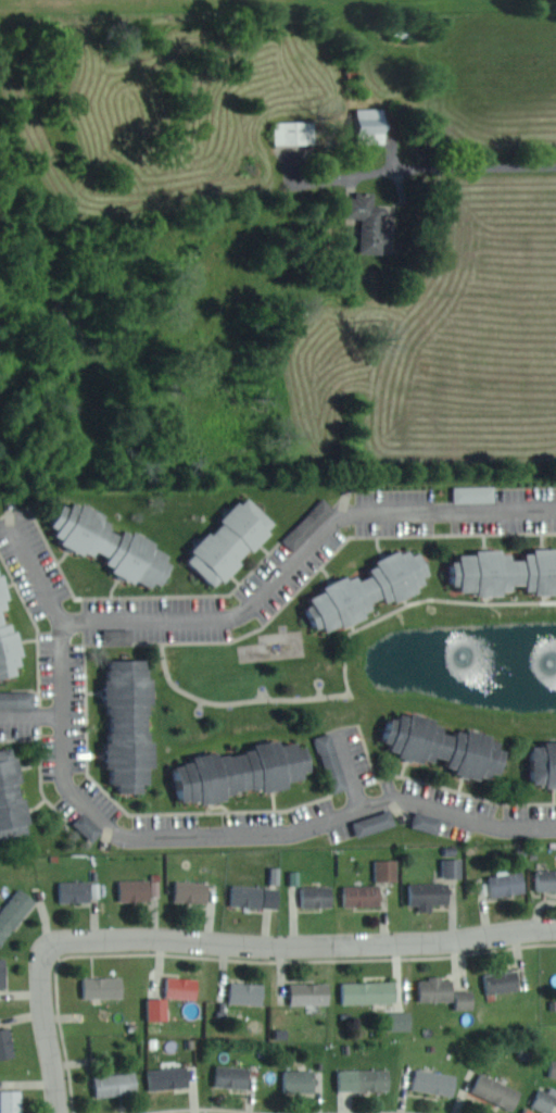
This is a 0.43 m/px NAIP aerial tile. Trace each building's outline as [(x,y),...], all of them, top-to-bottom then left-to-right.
[(390,108),(362,109),(363,144),(390,144),(390,108)] [(279,145),(319,144),(319,121),(278,122),(279,145)] [(499,485),(458,486),(458,502),(499,502),(499,485)] [(222,588),(248,559),(248,558),(281,523),(249,494),(190,559),(222,588)] [(286,539),(297,551),(338,510),(327,498),(286,539)] [(128,527),(126,534),(114,529),(118,517),(78,501),(76,507),(67,503),(57,527),(62,529),(58,539),(99,556),(101,550),(114,556),(109,567),(164,589),(178,555),(159,547),(162,541),(128,527)] [(517,592),(518,585),(531,584),(531,590),(554,594),(555,593),(555,549),(550,549),(530,551),(529,558),(527,559),(508,556),(507,547),(481,551),(481,552),(465,554),(464,560),(458,561),(459,574),(457,577),(459,588),(498,594),(517,592)] [(332,631),(347,625),(348,626),(366,619),(377,607),(375,602),(388,597),(394,603),(419,594),(429,581),(427,576),(434,574),(425,552),(412,557),(405,550),(386,557),(375,570),(377,575),(365,579),(360,574),(334,583),(326,593),(315,596),(317,601),(309,610),(311,615),(332,631)] [(9,574),(3,571),(1,559),(0,559),(0,678),(22,674),(21,666),(23,665),(27,656),(20,621),(9,623),(7,609),(13,608),(12,602),(14,597),(9,574)] [(135,645),(135,629),(107,629),(107,644),(135,645)] [(112,784),(121,784),(121,792),(148,792),(148,783),(154,783),(154,766),(157,766),(156,659),(112,659),(112,784)] [(40,707),(40,691),(0,691),(0,707),(40,707)] [(496,779),(497,772),(506,773),(510,742),(497,740),(498,734),(462,729),(461,734),(448,732),(450,720),(403,713),(403,720),(390,718),(386,741),(393,742),(392,749),(404,751),(403,758),(440,763),(441,756),(451,758),(449,766),(461,767),(460,774),(496,779)] [(335,793),(352,788),(335,732),(318,737),(335,793)] [(184,800),(207,800),(207,802),(233,802),(233,795),(250,790),(294,790),(293,782),(309,777),(309,772),(315,770),(315,764),(310,747),(303,747),(301,740),(286,745),(285,742),(259,742),(259,748),(240,754),(196,754),(196,760),(174,768),(184,800)] [(551,783),(551,786),(555,786),(555,741),(535,741),(534,782),(551,783)] [(35,834),(30,797),(25,797),(23,782),(27,781),(23,755),(18,756),(17,747),(0,750),(0,840),(35,834)] [(400,824),(395,809),(356,821),(361,837),(400,824)] [(76,823),(96,841),(107,830),(87,811),(76,823)] [(414,826),(441,834),(446,819),(419,811),(414,826)] [(465,877),(465,858),(444,858),(444,877),(465,877)] [(401,880),(401,859),(379,859),(379,880),(401,880)] [(538,870),(538,891),(555,890),(555,869),(538,870)] [(529,892),(526,871),(491,877),(494,897),(529,892)] [(122,880),(122,901),(154,900),(154,896),(163,896),(163,879),(122,880)] [(62,902),(95,901),(94,881),(62,881),(62,902)] [(213,881),(178,881),(178,902),(212,902),(213,881)] [(453,882),(412,883),(412,905),(422,905),(422,911),(436,911),(436,904),(453,903),(453,882)] [(347,906),(384,905),(383,884),(346,885),(347,906)] [(269,885),(235,885),(234,906),(269,907),(269,885)] [(305,907),(337,907),(336,886),(304,886),(305,907)] [(23,887),(0,916),(0,942),(4,945),(39,900),(23,887)] [(10,987),(9,958),(0,958),(0,987),(10,987)] [(523,991),(523,972),(488,973),(489,992),(523,991)] [(86,977),(86,997),(127,997),(126,976),(86,977)] [(202,978),(171,977),(170,997),(201,998),(202,978)] [(422,1001),(458,1000),(457,978),(422,978),(422,1001)] [(232,1001),(266,1006),(269,985),(234,980),(232,1001)] [(344,1003),(400,1002),(400,980),(344,982),(344,1003)] [(332,982),(294,983),(295,1004),(333,1003),(332,982)] [(458,1009),(477,1009),(478,990),(458,989),(458,1009)] [(171,997),(150,997),(150,1020),(172,1019),(171,997)] [(19,1056),(12,1026),(0,1028),(0,1060),(19,1056)] [(150,1070),(153,1090),(194,1086),(191,1065),(150,1070)] [(218,1086),(253,1087),(253,1067),(219,1066),(218,1086)] [(342,1090),(394,1090),(394,1069),(342,1070),(342,1090)] [(415,1091),(458,1095),(461,1074),(418,1069),(415,1091)] [(286,1091),(319,1092),(319,1070),(287,1070),(286,1091)] [(142,1091),(139,1071),(98,1077),(101,1098),(142,1091)] [(475,1091),(516,1110),(525,1091),(483,1072),(475,1091)] [(3,1090),(4,1112),(26,1112),(25,1089),(3,1090)] [(555,1105),(555,1094),(541,1089),(534,1106),(553,1112),(555,1105)]
